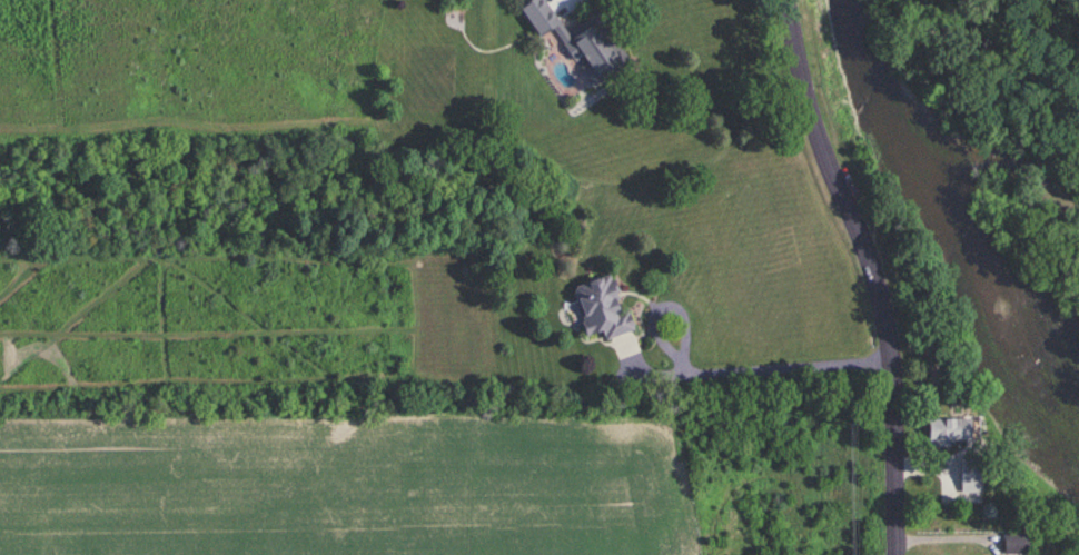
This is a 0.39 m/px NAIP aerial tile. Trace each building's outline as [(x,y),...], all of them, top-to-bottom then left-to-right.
[(563,33),(543,0),(530,0),(517,8),(535,39),(554,28),(590,87),(627,64),(596,13),(563,33)] [(608,275),(568,290),(586,337),(600,331),(603,340),(629,331),(608,275)] [(967,445),(967,420),(924,420),(924,445),(967,445)] [(958,493),(982,493),(982,466),(958,466),(958,493)]
